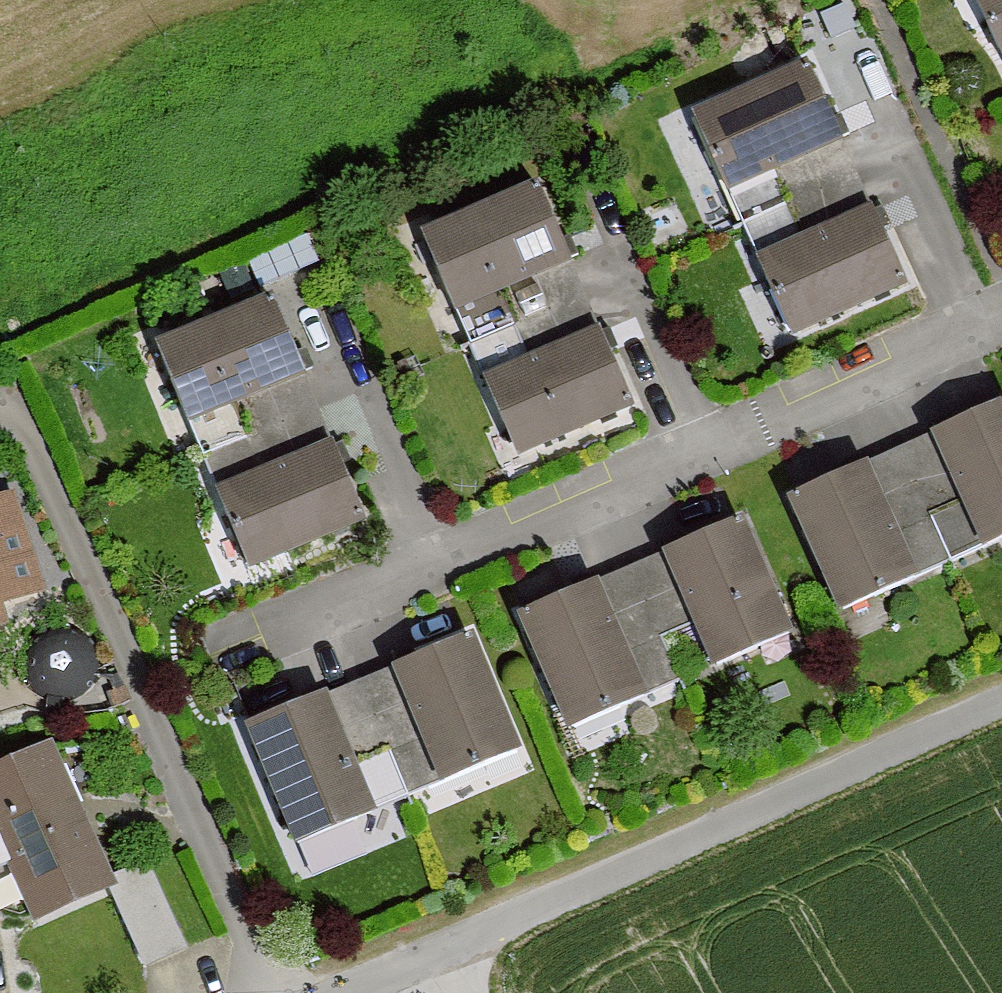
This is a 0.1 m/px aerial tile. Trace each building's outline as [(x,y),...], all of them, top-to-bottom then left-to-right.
[(1001,56),(1001,0),(976,0),(1001,56)] [(742,225),(852,176),(836,140),(841,138),(808,66),(694,117),(742,225)] [(791,333),(905,282),(873,210),(869,213),(852,176),(742,225),(761,265),(791,333)] [(470,345),(580,297),(565,260),(569,258),(538,187),(423,237),(470,345)] [(319,262),(308,235),(247,261),(259,288),(319,262)] [(516,453),(631,404),(600,332),(596,334),(580,297),(470,345),(470,346),(514,327),(529,362),(485,381),(516,453)] [(202,457),(313,411),(298,374),(302,372),(273,299),(157,347),(202,457)] [(951,563),(1001,540),(1001,402),(936,432),(938,436),(902,453),(951,563)] [(247,565),(363,518),(333,446),(328,447),(313,411),(202,457),(247,565)] [(792,497),(844,611),(951,563),(902,453),(865,469),(863,464),(792,497)] [(36,587),(9,501),(0,504),(0,599),(36,587)] [(698,623),(717,666),(789,635),(739,520),(667,551),(669,555),(633,571),(680,681),(681,681),(663,638),(698,623)] [(522,613),(572,728),(680,681),(633,571),(596,587),(594,582),(522,613)] [(39,631),(30,640),(24,651),(22,663),(23,675),(29,686),(38,695),(49,701),(62,702),(75,700),(86,693),(94,683),(99,671),(99,657),(95,645),(86,635),(75,628),(63,625),(50,626),(39,631)] [(361,686),(407,797),(517,752),(469,636),(396,666),(398,670),(361,686)] [(250,726),(298,842),(407,797),(361,686),(325,701),(323,696),(250,726)] [(57,760),(0,772),(0,868),(13,862),(37,915),(109,883),(79,815),(72,818),(66,805),(57,760)] [(173,943),(145,880),(114,894),(143,957),(173,943)]
